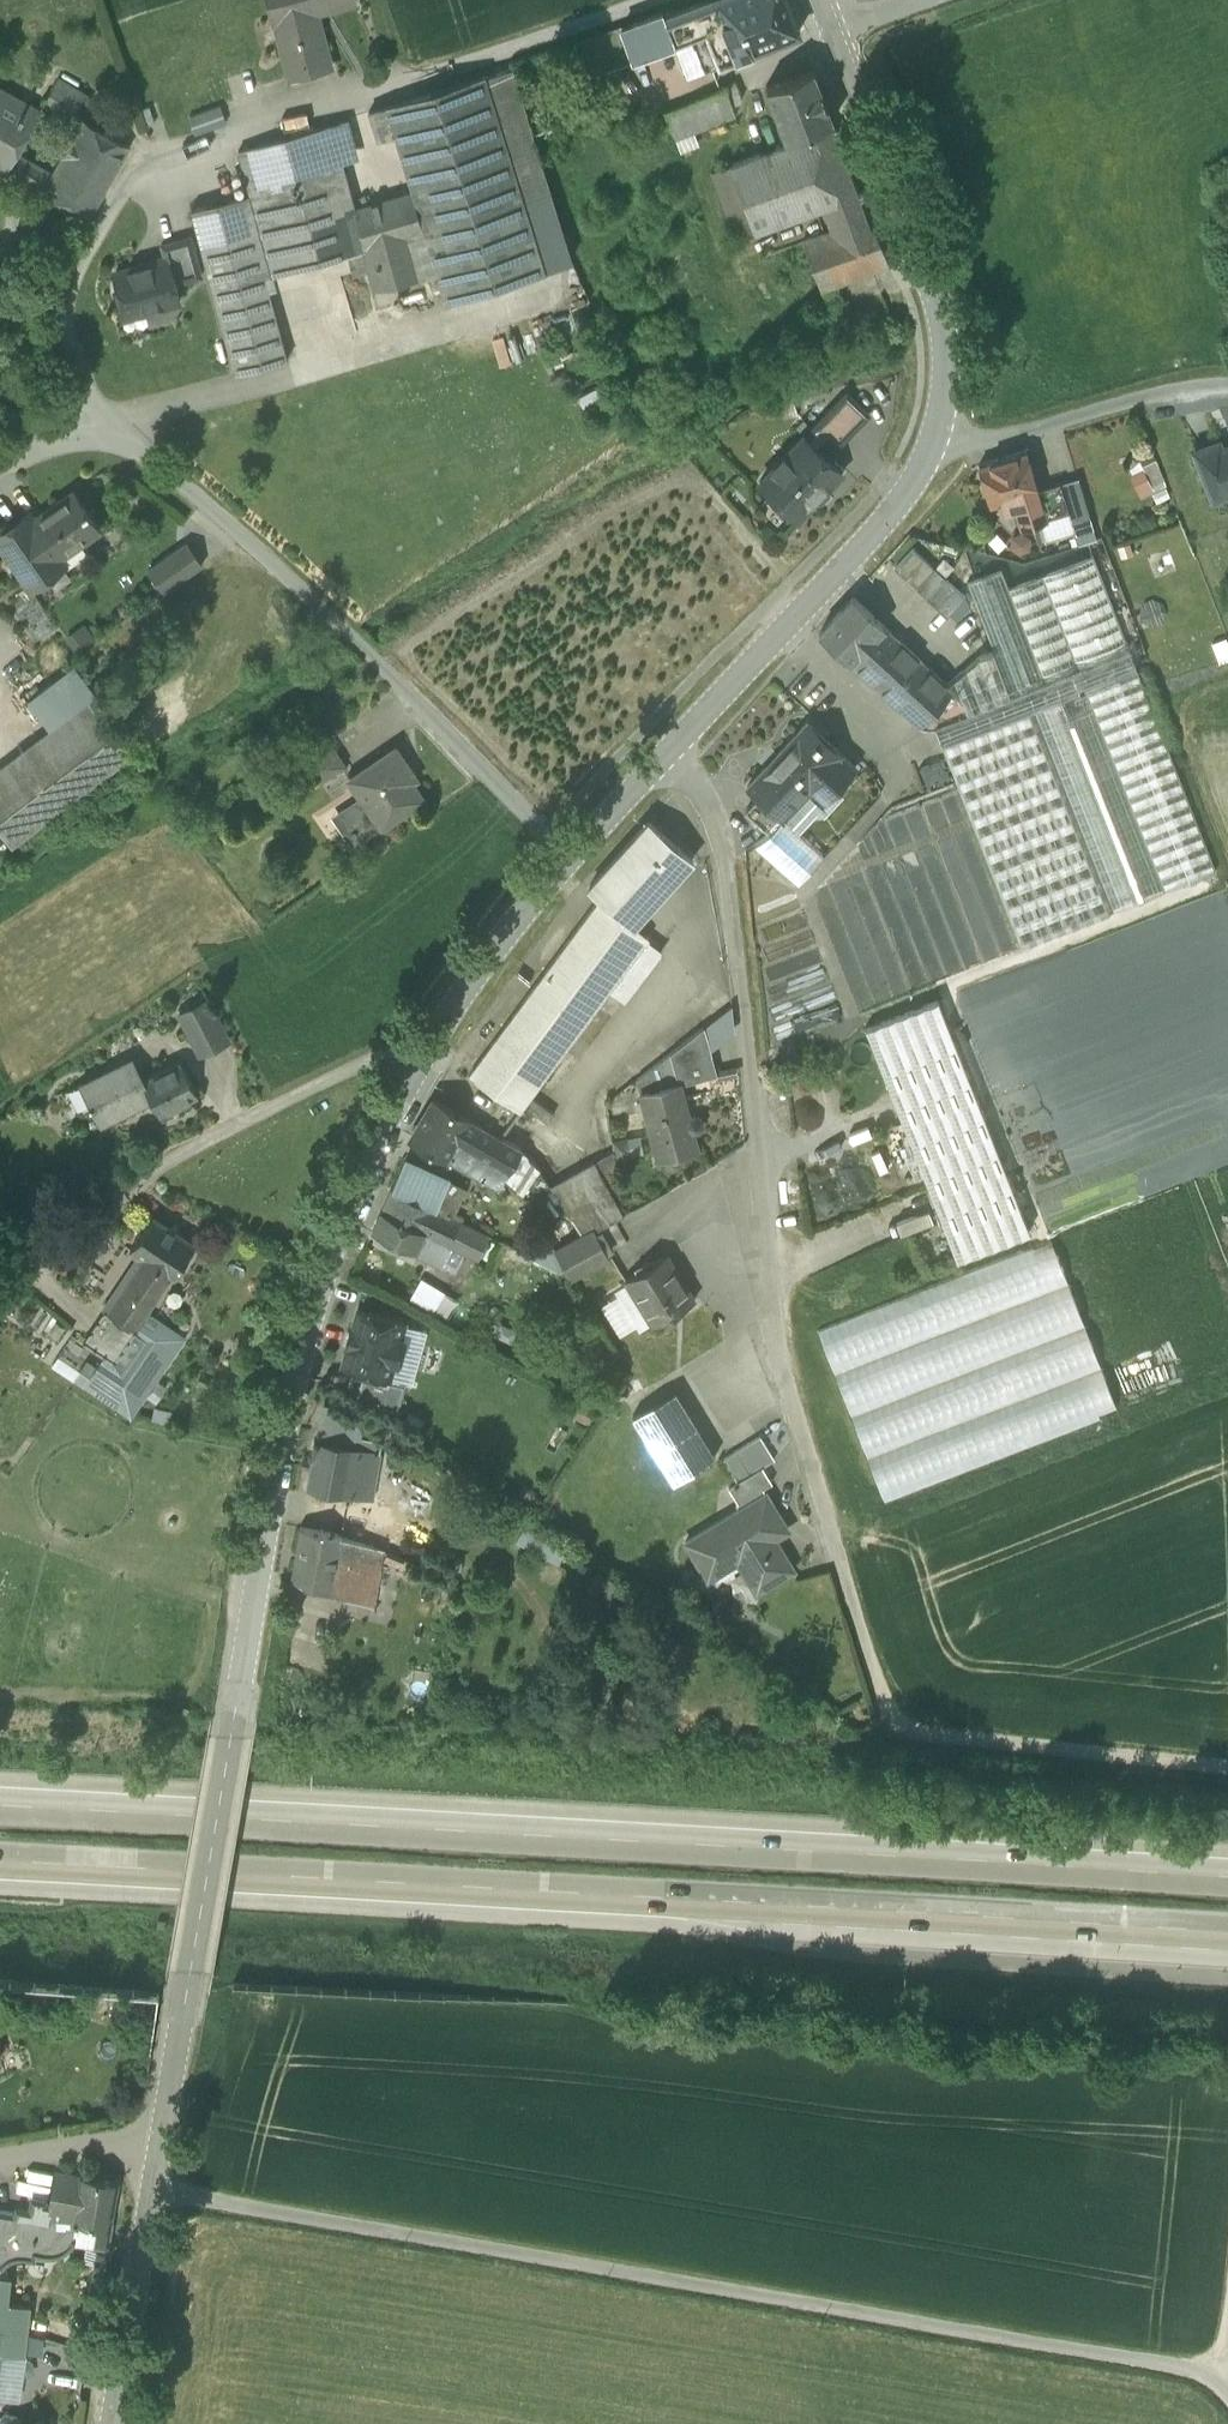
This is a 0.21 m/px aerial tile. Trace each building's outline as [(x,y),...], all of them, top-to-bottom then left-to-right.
[(274,24),(275,23),(289,77),(331,66),(317,12),(355,1),(355,0),(267,0),(274,24)] [(664,18),(674,43),(687,76),(736,57),(714,0),(710,0),(664,18)] [(736,57),(799,33),(786,0),(714,0),(736,57)] [(662,13),(622,28),(633,58),(674,43),(664,18),(662,13)] [(622,28),(576,45),(587,75),(633,58),(622,28)] [(511,69),(369,112),(377,138),(393,133),(412,191),(397,195),(408,235),(466,217),(518,201),(549,191),(511,69)] [(813,70),(766,88),(786,138),(833,121),(833,119),(832,119),(813,70)] [(85,92),(58,76),(46,96),(74,112),(85,92)] [(736,83),(725,87),(725,88),(731,103),(743,99),(736,83)] [(0,87),(0,166),(45,190),(55,171),(16,149),(39,108),(0,87)] [(725,88),(664,112),(675,140),(735,116),(731,103),(725,88)] [(220,105),(189,116),(195,132),(226,122),(220,105)] [(129,143),(84,117),(55,171),(45,190),(89,215),(129,143)] [(348,121),(239,151),(251,193),(273,273),(364,248),(353,208),(355,207),(339,150),(355,146),(348,121)] [(833,121),(786,138),(788,144),(730,165),(754,231),(822,206),(831,230),(870,214),(833,121)] [(730,165),(709,173),(733,239),(754,231),(730,165)] [(251,193),(191,208),(235,371),(287,357),(264,275),(273,273),(251,193)] [(355,207),(353,208),(364,248),(374,286),(419,274),(408,235),(397,195),(355,207)] [(518,201),(466,217),(408,235),(419,274),(439,269),(448,298),(539,269),(518,201)] [(870,214),(831,230),(802,241),(821,289),(837,283),(888,263),(870,217),(871,217),(870,214)] [(190,234),(161,242),(165,257),(167,256),(173,281),(201,273),(190,234)] [(165,257),(114,271),(119,289),(116,290),(122,313),(143,308),(147,310),(159,307),(161,303),(178,298),(173,281),(167,256),(165,257)] [(837,283),(821,289),(826,304),(842,297),(837,283)] [(846,393),(804,436),(820,451),(829,443),(835,449),(869,414),(846,393)] [(804,436),(759,483),(797,519),(814,501),(816,502),(819,502),(828,492),(828,488),(827,488),(842,472),(820,451),(804,436)] [(1221,448),(1219,441),(1193,451),(1212,500),(1227,493),(1227,445),(1221,448)] [(1025,451),(978,466),(990,505),(1012,498),(1021,528),(1036,523),(1046,520),(1037,491),(1025,451)] [(1155,458),(1131,467),(1143,497),(1167,488),(1155,458)] [(1076,479),(1060,484),(1069,513),(1074,531),(1090,526),(1076,479)] [(1060,484),(1037,491),(1046,520),(1069,513),(1060,484)] [(34,519),(33,519),(59,556),(60,555),(100,527),(74,490),(34,519)] [(33,519),(34,519),(29,512),(9,525),(7,521),(0,526),(0,542),(30,585),(64,561),(60,555),(59,556),(33,519)] [(1046,520),(1036,523),(1042,541),(1074,531),(1069,513),(1046,520)] [(1029,533),(1010,531),(1008,549),(1027,551),(1029,533)] [(185,541),(149,566),(166,590),(201,565),(185,541)] [(955,588),(913,549),(894,569),(936,608),(955,588)] [(1093,556),(1041,576),(1077,669),(1129,650),(1129,649),(1093,556)] [(1001,569),(967,583),(993,651),(1010,695),(1044,682),(1009,588),(1001,569)] [(1041,576),(1009,588),(1044,682),(1077,669),(1041,576)] [(955,588),(936,608),(946,617),(965,597),(955,588)] [(939,677),(853,597),(819,634),(903,713),(939,677)] [(1044,682),(1010,695),(993,651),(978,657),(947,684),(954,691),(978,714),(977,714),(935,729),(941,745),(942,745),(1021,947),(1112,911),(1033,709),(1085,689),(1165,891),(1215,871),(1136,669),(1137,668),(1129,649),(1129,650),(1077,669),(1044,682)] [(17,661),(15,659),(12,658),(10,659),(8,662),(9,665),(11,667),(14,667),(16,666),(18,664),(17,661)] [(939,677),(903,713),(919,727),(954,691),(947,684),(939,677)] [(1085,689),(1033,709),(1112,911),(1165,891),(1085,689)] [(954,691),(919,727),(925,729),(931,729),(935,729),(977,714),(954,691)] [(0,766),(0,824),(12,840),(128,753),(88,699),(0,766)] [(855,768),(806,723),(747,787),(758,797),(782,819),(783,820),(784,819),(798,831),(817,811),(822,816),(843,794),(836,788),(855,768)] [(326,738),(302,754),(319,781),(344,764),(326,738)] [(395,747),(349,778),(360,794),(337,810),(358,840),(381,825),(381,826),(423,798),(403,769),(408,766),(395,747)] [(782,819),(758,797),(745,811),(769,833),(769,834),(782,819)] [(798,831),(784,819),(783,820),(782,819),(769,834),(769,833),(754,845),(798,884),(824,855),(798,831)] [(600,898),(634,925),(692,860),(648,822),(589,889),(600,898)] [(634,925),(600,898),(469,1077),(520,1113),(648,938),(634,925)] [(713,985),(692,1002),(709,1023),(730,1006),(713,985)] [(207,998),(179,1013),(199,1054),(228,1039),(207,998)] [(938,1000),(865,1028),(957,1262),(1029,1234),(938,1000)] [(702,1028),(657,1064),(663,1088),(679,1083),(680,1085),(715,1076),(702,1028)] [(144,1079),(141,1080),(151,1099),(159,1114),(198,1095),(180,1060),(144,1079)] [(124,1062),(79,1084),(90,1104),(88,1105),(89,1108),(91,1107),(100,1125),(151,1099),(141,1080),(144,1079),(142,1076),(133,1081),(124,1062)] [(657,1064),(637,1080),(641,1094),(663,1088),(657,1064)] [(663,1088),(641,1094),(658,1160),(697,1150),(680,1085),(679,1083),(663,1088)] [(467,1119),(434,1101),(412,1139),(428,1149),(428,1151),(430,1152),(431,1151),(444,1158),(445,1157),(467,1119)] [(522,1151),(467,1119),(445,1157),(456,1164),(465,1149),(508,1174),(522,1151)] [(508,1174),(465,1149),(456,1164),(499,1189),(508,1174)] [(613,1153),(550,1188),(583,1236),(594,1230),(595,1231),(623,1215),(621,1210),(622,1210),(613,1153)] [(450,1181),(405,1160),(391,1190),(436,1211),(450,1181)] [(436,1211),(391,1190),(371,1233),(415,1254),(424,1234),(436,1211)] [(436,1211),(424,1234),(448,1246),(460,1222),(436,1211)] [(194,1244),(152,1216),(130,1250),(140,1257),(170,1278),(172,1278),(194,1244)] [(489,1236),(460,1222),(448,1246),(478,1260),(489,1236)] [(583,1236),(555,1251),(570,1277),(608,1256),(595,1231),(594,1230),(583,1236)] [(1061,1240),(819,1322),(879,1497),(1125,1413),(1109,1366),(1105,1368),(1061,1240)] [(666,1254),(630,1276),(646,1302),(641,1306),(653,1325),(694,1300),(666,1254)] [(170,1278),(140,1257),(105,1310),(135,1330),(146,1314),(170,1278)] [(420,1276),(409,1296),(434,1310),(445,1291),(420,1276)] [(404,1323),(358,1310),(353,1330),(351,1329),(345,1348),(348,1348),(342,1368),(363,1374),(388,1380),(389,1380),(393,1363),(398,1364),(404,1341),(400,1340),(404,1323)] [(183,1338),(146,1314),(135,1330),(150,1339),(133,1363),(156,1379),(183,1338)] [(156,1379),(133,1363),(122,1379),(145,1395),(156,1379)] [(122,1379),(99,1364),(84,1385),(130,1416),(145,1395),(122,1379)] [(388,1380),(363,1374),(356,1401),(398,1412),(405,1384),(389,1380),(388,1380)] [(714,1457),(674,1391),(633,1416),(673,1482),(714,1457)] [(381,1442),(354,1436),(352,1448),(379,1453),(381,1442)] [(760,1436),(735,1451),(750,1475),(762,1467),(774,1460),(760,1436)] [(352,1448),(315,1442),(307,1487),(371,1498),(379,1453),(352,1448)] [(735,1451),(723,1458),(737,1482),(738,1482),(750,1475),(735,1451)] [(750,1475),(738,1482),(737,1482),(728,1487),(738,1503),(772,1483),(762,1467),(750,1475)] [(766,1493),(685,1543),(701,1569),(730,1550),(756,1593),(794,1570),(767,1526),(781,1518),(766,1493)] [(342,1535),(300,1528),(292,1578),(331,1594),(337,1563),(342,1535)] [(422,1565),(342,1533),(342,1535),(337,1563),(359,1567),(354,1599),(372,1602),(369,1618),(366,1631),(403,1640),(405,1630),(416,1586),(422,1565)] [(359,1567),(337,1563),(331,1594),(344,1597),(354,1599),(359,1567)] [(354,1599),(344,1597),(342,1613),(369,1618),(372,1602),(354,1599)] [(165,1939),(165,1931),(157,1930),(157,1939),(165,1939)] [(55,2170),(50,2201),(45,2200),(46,2197),(31,2195),(29,2209),(31,2209),(30,2215),(17,2213),(14,2230),(20,2238),(6,2248),(0,2247),(0,2275),(7,2276),(7,2275),(1,2267),(4,2263),(10,2259),(16,2258),(23,2257),(34,2259),(35,2254),(50,2256),(57,2255),(62,2253),(67,2249),(71,2246),(73,2243),(74,2239),(87,2241),(84,2260),(105,2263),(111,2222),(110,2222),(117,2181),(55,2170)] [(0,2210),(0,2247),(6,2248),(20,2238),(14,2230),(17,2213),(0,2210)] [(3,2330),(0,2351),(24,2354),(29,2305),(7,2303),(10,2276),(0,2275),(0,2330),(3,2330)] [(21,2422),(21,2418),(19,2414),(15,2412),(8,2411),(4,2411),(1,2414),(0,2415),(0,2423),(34,2423),(21,2422)]
